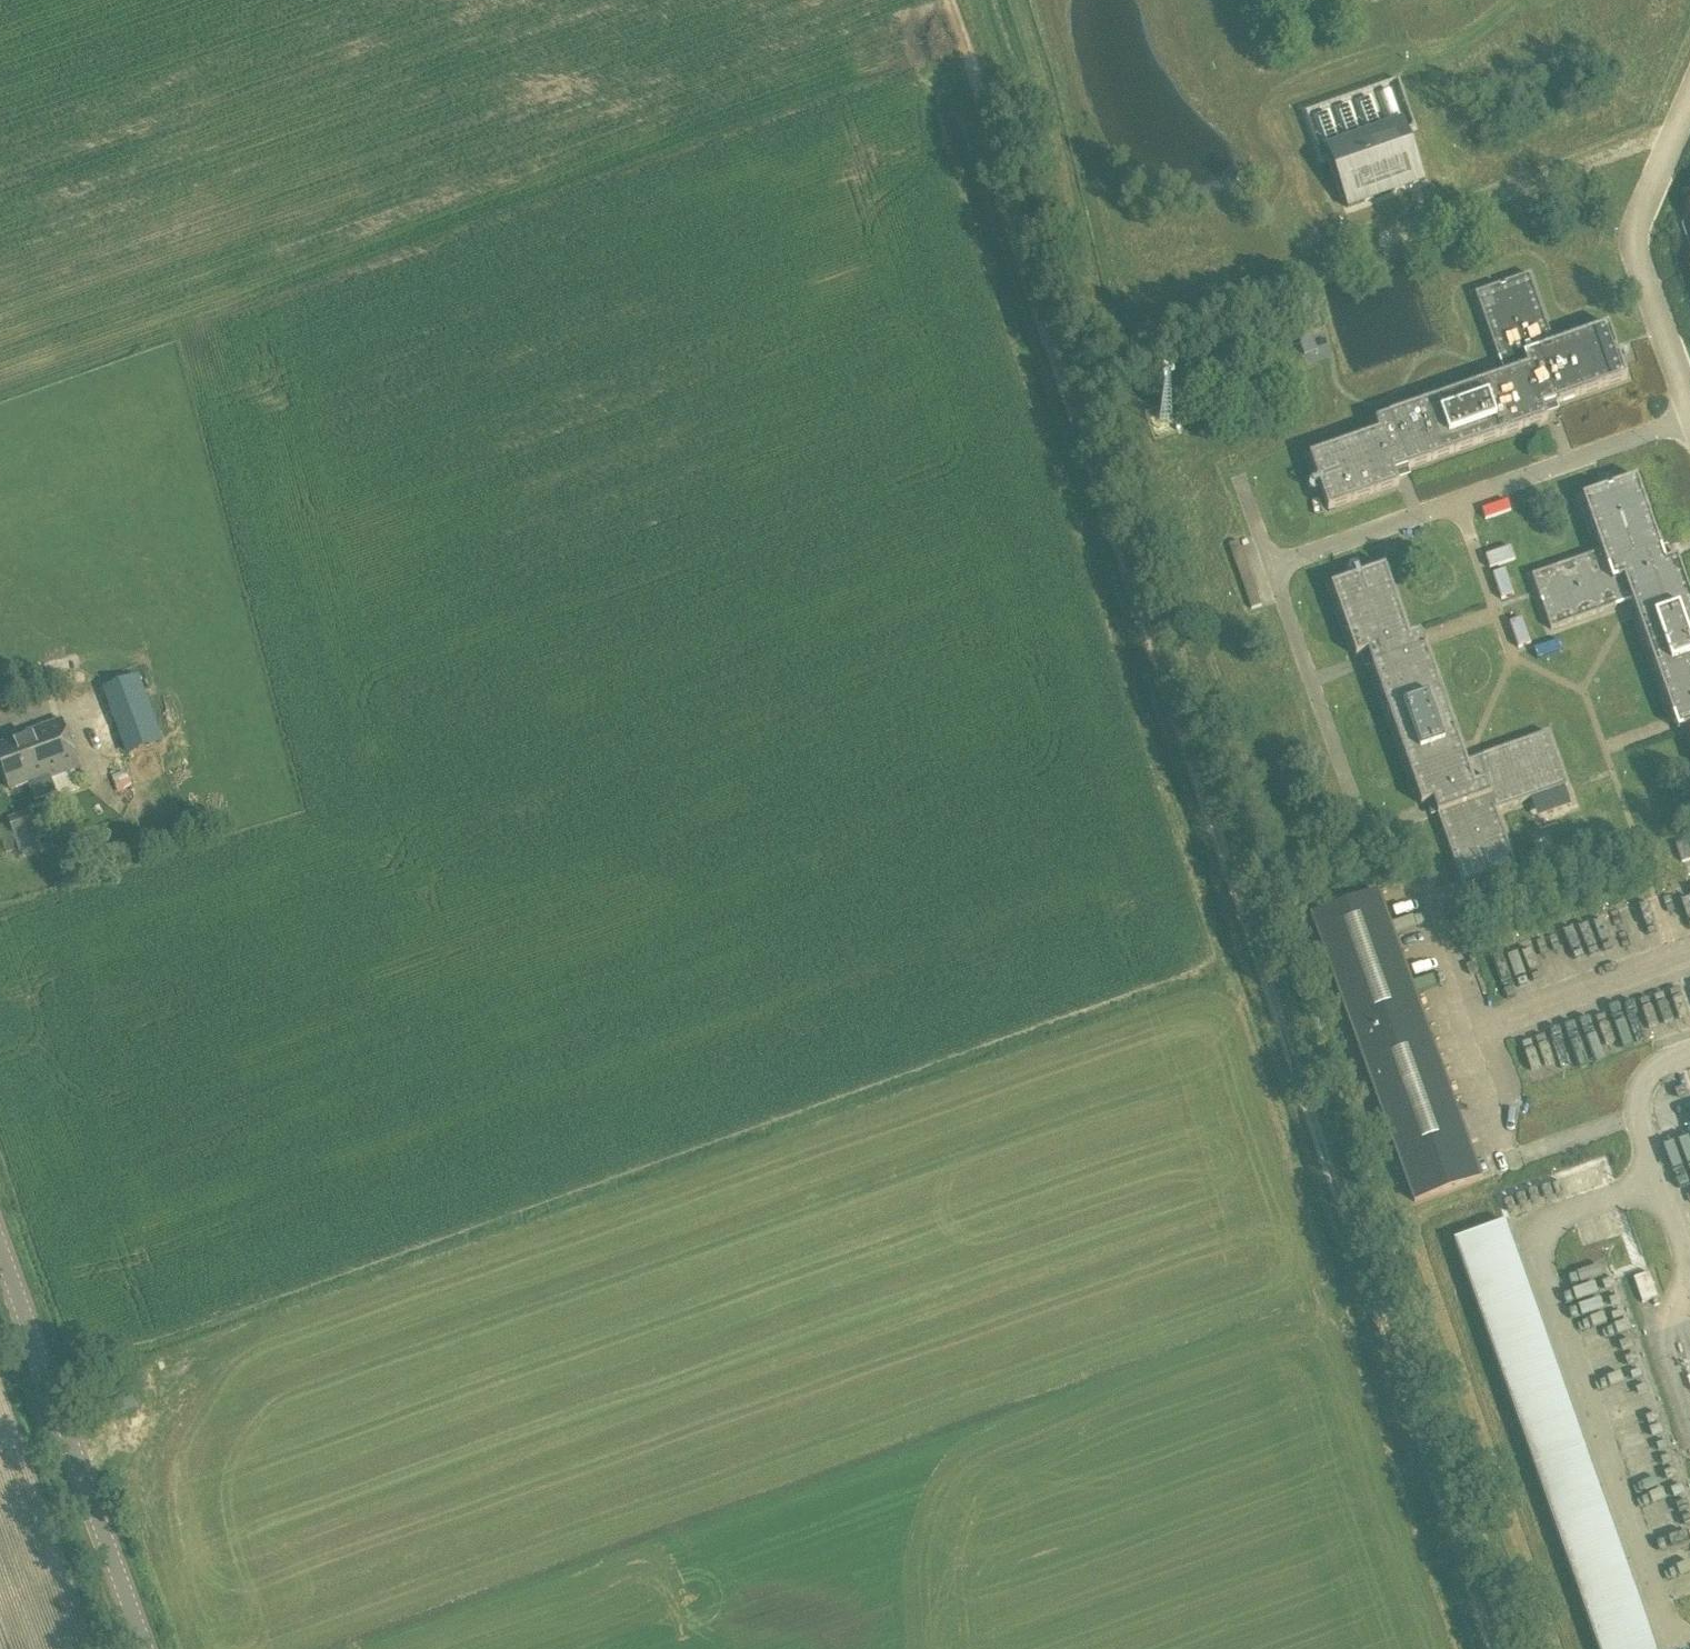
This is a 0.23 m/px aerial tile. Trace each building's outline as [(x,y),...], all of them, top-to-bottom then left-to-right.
[(1408,130),(1330,158),(1348,209),(1426,182),(1408,130)] [(1553,345),(1529,276),(1504,285),(1504,287),(1500,288),(1499,286),(1475,295),(1497,360),(1508,368),(1510,373),(1374,421),(1378,433),(1308,457),(1317,482),(1319,481),(1321,485),(1319,486),(1327,511),(1398,486),(1394,475),(1547,421),(1543,410),(1627,380),(1618,355),(1616,356),(1614,352),(1616,351),(1608,326),(1553,345)] [(1636,479),(1611,488),(1612,490),(1607,492),(1606,489),(1582,498),(1601,553),(1531,577),(1540,602),(1542,601),(1544,605),(1541,606),(1550,631),(1614,609),(1619,600),(1619,599),(1629,595),(1677,732),(1688,728),(1689,734),(1689,596),(1677,559),(1665,563),(1636,479)] [(1385,566),(1331,586),(1356,656),(1368,653),(1421,805),(1432,801),(1437,815),(1462,884),(1516,865),(1497,811),(1567,786),(1547,733),(1467,761),(1420,632),(1410,636),(1385,566)] [(145,691),(111,703),(129,753),(163,741),(145,691)] [(79,768),(61,720),(11,739),(12,740),(0,745),(0,760),(11,790),(36,781),(37,784),(79,768)] [(20,853),(41,845),(36,827),(30,811),(8,818),(14,834),(20,853)] [(1677,846),(1675,847),(1681,864),(1689,861),(1689,856),(1686,843),(1677,846)] [(1413,1204),(1483,1179),(1379,890),(1309,915),(1413,1204)] [(1596,1648),(1655,1648),(1505,1224),(1453,1242),(1596,1648)] [(1641,1305),(1657,1299),(1648,1274),(1633,1280),(1641,1305)] [(105,1397),(120,1391),(114,1375),(99,1381),(105,1397)]
